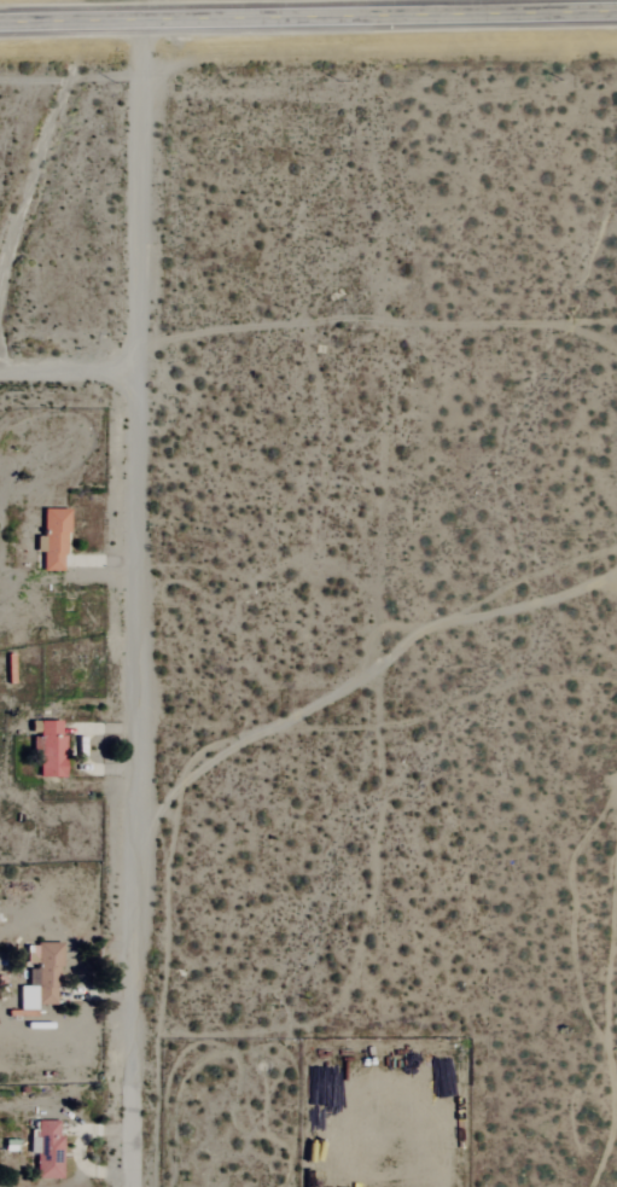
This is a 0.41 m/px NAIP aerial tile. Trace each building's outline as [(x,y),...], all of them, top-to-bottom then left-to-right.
[(42,571),(65,571),(66,510),(42,510),(42,537),(36,537),(36,553),(42,553),(42,571)] [(39,752),(38,778),(64,778),(64,736),(60,735),(60,722),(39,722),(39,738),(32,738),(32,752),(39,752)] [(59,945),(26,944),(25,967),(28,967),(27,987),(20,987),(19,1010),(35,1010),(35,1005),(58,1005),(59,945)] [(57,1121),(37,1121),(35,1178),(61,1179),(62,1135),(57,1135),(57,1121)]
